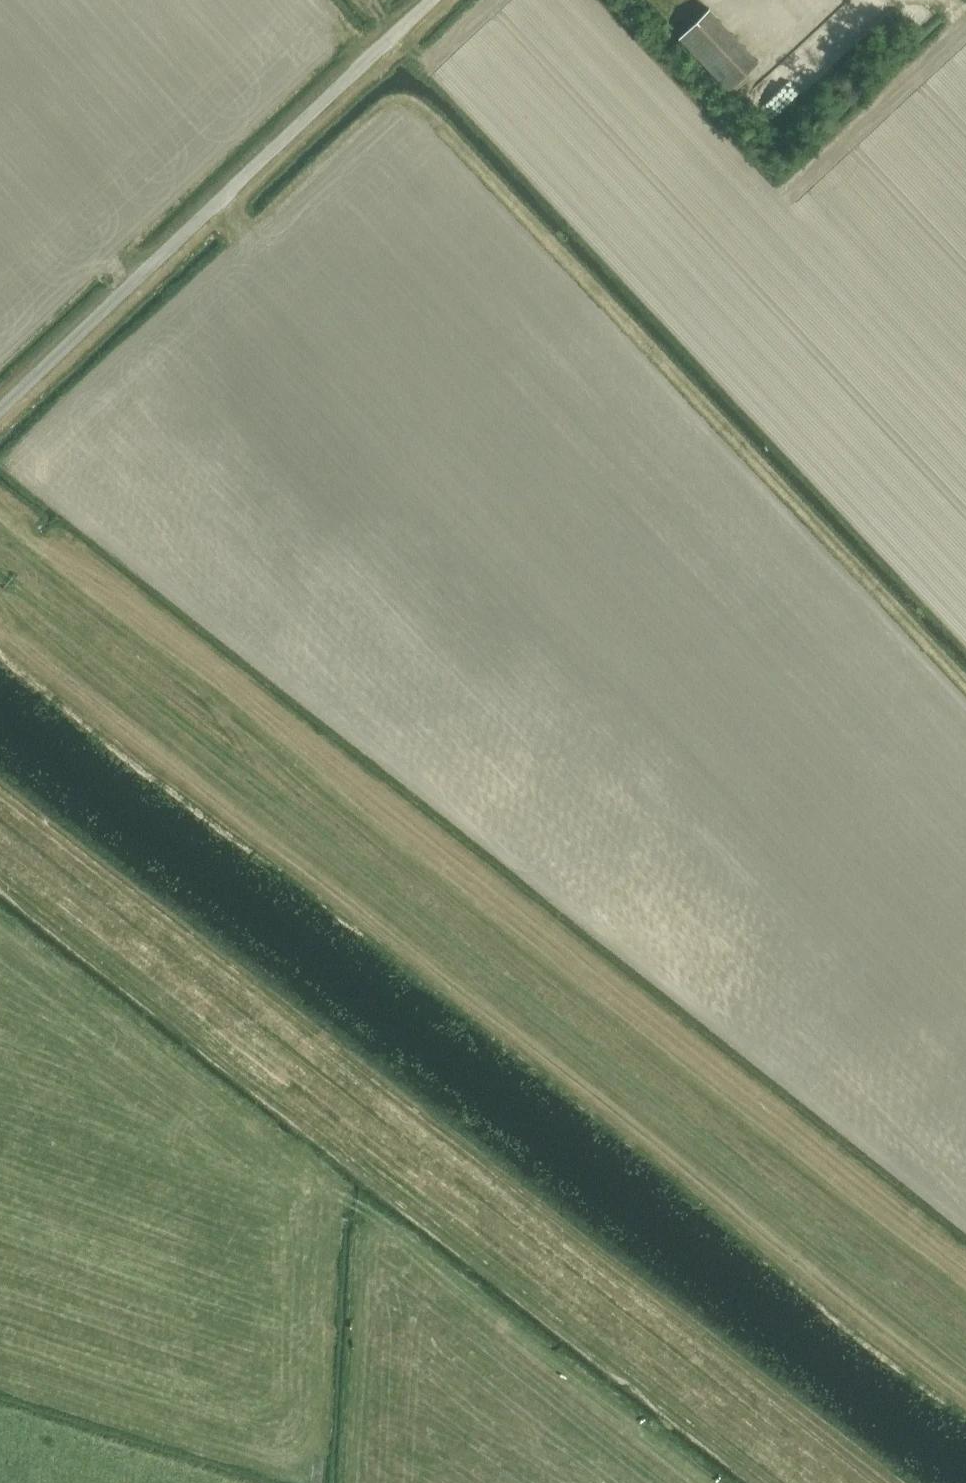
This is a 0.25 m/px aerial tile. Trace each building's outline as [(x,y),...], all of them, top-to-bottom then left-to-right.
[(788,4),(754,31),(770,52),(804,24),(788,4)]
